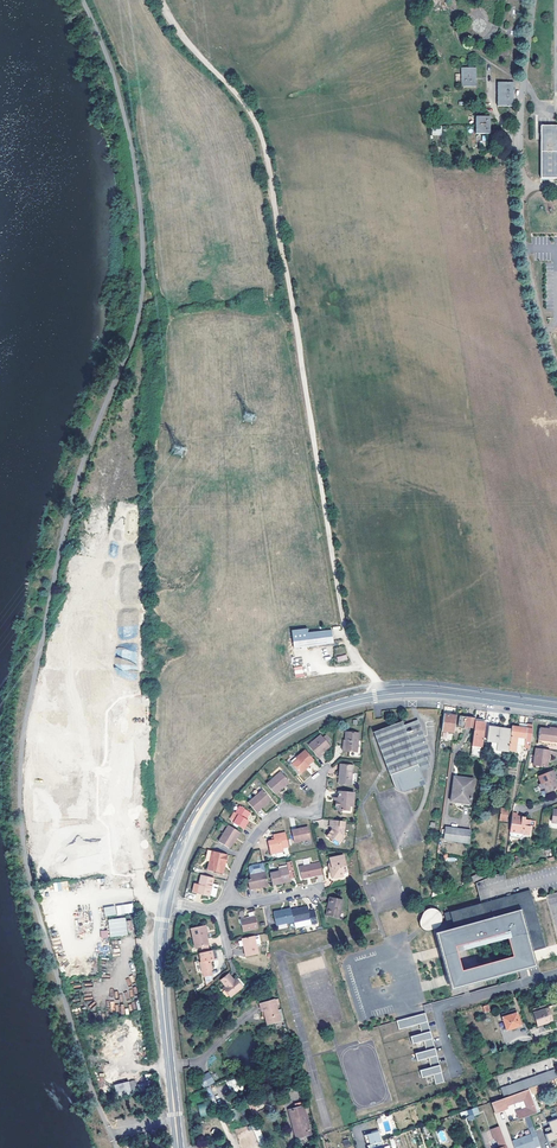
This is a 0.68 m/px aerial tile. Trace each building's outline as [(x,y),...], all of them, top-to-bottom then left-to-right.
[(476,87),(477,68),(462,67),(461,86),(476,87)] [(498,82),(497,106),(513,106),(514,82),(498,82)] [(476,116),(476,133),(490,134),(490,117),(476,116)] [(442,135),(442,125),(432,125),(432,135),(442,135)] [(541,178),(556,178),(556,126),(541,126),(541,178)] [(332,642),(330,630),(307,633),(306,629),(291,631),(293,648),(332,642)] [(303,666),(294,667),(295,678),(304,677),(303,666)] [(441,730),(447,731),(454,732),(456,716),(444,714),(441,730)] [(474,717),(459,715),(458,727),(466,728),(466,726),(472,727),(474,717)] [(373,731),(393,785),(395,788),(398,790),(402,791),(406,791),(422,784),(420,779),(423,778),(420,769),(427,766),(424,756),(428,755),(415,719),(403,724),(401,720),(373,731)] [(485,722),(475,720),(470,755),(481,757),(485,722)] [(522,726),(518,726),(511,725),(511,730),(508,749),(515,750),(516,743),(521,744),(524,744),(527,723),(523,722),(522,726)] [(524,744),(530,745),(532,724),(527,723),(524,744)] [(508,749),(511,730),(503,729),(504,728),(488,725),(485,755),(507,758),(508,749)] [(539,742),(556,745),(556,728),(549,727),(548,729),(539,728),(537,738),(540,739),(539,742)] [(345,739),(344,751),(357,752),(358,733),(345,733),(345,739)] [(326,741),(322,737),(320,735),(308,746),(318,757),(322,754),(321,752),(329,745),(326,741)] [(546,756),(547,748),(535,747),(533,764),(547,766),(548,757),(546,756)] [(304,768),(307,765),(313,760),(304,750),(295,758),(297,759),(291,764),(300,774),(305,769),(304,768)] [(341,771),(340,783),(351,784),(352,765),(340,764),(339,771),(341,771)] [(554,778),(556,777),(553,770),(541,774),(544,782),(538,784),(540,789),(544,787),(546,793),(556,788),(556,784),(556,783),(556,784),(554,778)] [(281,786),(288,780),(280,771),(266,784),(274,794),(281,787),(281,786)] [(451,800),(463,802),(464,799),(454,798),(457,776),(454,776),(451,800)] [(464,799),(463,802),(463,804),(470,805),(473,778),(457,776),(454,798),(464,799)] [(262,802),(268,797),(262,789),(247,802),(255,812),(264,804),(262,802)] [(338,801),(336,801),(336,807),(339,812),(343,809),(348,810),(349,805),(353,805),(354,792),(339,790),(338,796),(338,801)] [(247,820),(245,818),(249,812),(239,805),(234,813),(236,814),(232,821),(231,821),(242,828),(247,820)] [(521,819),(522,817),(517,816),(517,814),(512,813),(509,836),(520,837),(522,836),(523,833),(529,834),(530,826),(529,826),(529,820),(524,819),(521,819)] [(336,840),(339,842),(344,836),(345,821),(330,819),(330,826),(332,828),(326,836),(331,840),(332,839),(336,840)] [(232,838),(237,831),(227,824),(217,840),(228,847),(233,839),(232,838)] [(291,830),(294,842),(310,838),(307,826),(291,830)] [(471,830),(446,826),(444,839),(469,843),(471,830)] [(274,840),(271,841),(267,842),(270,854),(283,851),(282,848),(288,846),(285,832),(273,835),(273,838),(274,840)] [(223,862),(225,862),(227,854),(207,849),(205,857),(205,859),(206,860),(209,861),(206,869),(220,873),(223,862)] [(330,873),(336,877),(342,875),(342,872),(347,871),(342,854),(329,858),(330,862),(331,867),(329,869),(330,873)] [(299,866),(301,878),(322,874),(319,861),(299,866)] [(281,879),(291,877),(295,876),(292,862),(287,863),(288,865),(278,867),(278,870),(269,872),(272,884),(282,881),(281,879)] [(259,885),(268,883),(265,871),(249,874),(250,878),(247,879),(249,888),(259,885)] [(471,876),(474,882),(480,879),(478,873),(471,876)] [(198,884),(196,892),(209,895),(213,877),(200,874),(198,884)] [(481,902),(444,912),(448,928),(452,942),(454,941),(457,951),(469,947),(468,942),(515,929),(521,953),(533,950),(546,946),(533,899),(530,889),(508,895),(481,902)] [(122,892),(98,894),(98,904),(102,935),(110,960),(134,954),(125,922),(122,892)] [(331,903),(330,914),(341,916),(344,898),(331,896),(330,903),(331,903)] [(291,908),(293,920),(294,921),(311,918),(312,922),(317,921),(314,908),(309,910),(308,904),(291,908)] [(281,910),(281,909),(273,910),(276,924),(293,920),(291,908),(281,910)] [(421,909),(421,929),(441,929),(441,909),(421,909)] [(240,918),(243,930),(258,927),(255,914),(240,918)] [(206,935),(203,925),(191,928),(195,948),(208,945),(206,935)] [(448,928),(434,932),(450,989),(519,970),(518,965),(525,963),(527,968),(537,965),(533,950),(521,953),(515,929),(468,942),(469,947),(508,937),(512,955),(461,969),(457,951),(454,941),(452,942),(448,928)] [(242,938),(246,956),(259,953),(254,935),(242,938)] [(537,950),(540,959),(556,955),(556,945),(556,944),(554,945),(556,952),(545,955),(543,949),(537,950)] [(212,970),(210,960),(214,959),(212,950),(199,953),(201,962),(199,962),(202,973),(204,972),(205,977),(212,975),(211,971),(212,970)] [(519,970),(521,978),(529,976),(527,968),(525,963),(518,965),(519,970)] [(236,982),(233,980),(228,973),(220,980),(226,986),(224,987),(231,996),(242,987),(237,981),(236,982)] [(134,983),(120,987),(128,1020),(141,1016),(134,983)] [(262,1009),(266,1023),(280,1019),(274,998),(259,1002),(261,1009),(262,1009)] [(507,1031),(521,1026),(515,1008),(501,1013),(507,1031)] [(553,1021),(549,1008),(533,1013),(537,1026),(553,1021)] [(425,1012),(396,1020),(398,1029),(419,1023),(421,1033),(410,1036),(412,1043),(423,1040),(426,1050),(415,1053),(417,1060),(428,1057),(431,1067),(420,1070),(422,1077),(433,1074),(435,1084),(444,1081),(425,1012)] [(104,1031),(90,1035),(95,1055),(109,1052),(104,1031)] [(556,1077),(556,1076),(555,1069),(500,1088),(503,1096),(556,1077)] [(210,1072),(199,1077),(204,1087),(215,1082),(210,1072)] [(244,1089),(242,1085),(238,1086),(236,1079),(227,1082),(231,1094),(244,1089)] [(134,1080),(114,1085),(117,1097),(137,1091),(134,1080)] [(538,1113),(529,1089),(491,1103),(495,1113),(508,1109),(507,1106),(525,1100),(528,1108),(523,1110),(517,1112),(516,1112),(519,1119),(538,1113)] [(266,1104),(264,1096),(251,1100),(255,1113),(258,1112),(257,1107),(266,1104)] [(207,1103),(198,1104),(200,1117),(209,1115),(207,1103)] [(295,1119),(300,1136),(311,1132),(304,1105),(289,1109),(292,1120),(295,1119)] [(545,1133),(548,1142),(556,1139),(556,1118),(555,1113),(552,1115),(554,1120),(548,1122),(551,1131),(545,1133)] [(254,1124),(248,1126),(249,1130),(254,1129),(257,1140),(263,1138),(260,1127),(255,1128),(254,1124)] [(422,1126),(429,1147),(435,1147),(427,1124),(422,1126)] [(499,1126),(491,1129),(495,1140),(497,1139),(500,1147),(507,1147),(499,1126)] [(514,1147),(532,1147),(540,1145),(534,1126),(529,1128),(531,1134),(512,1141),(514,1147)] [(383,1145),(382,1146),(381,1142),(382,1141),(378,1131),(368,1134),(371,1144),(368,1145),(369,1147),(383,1147),(383,1145)]
